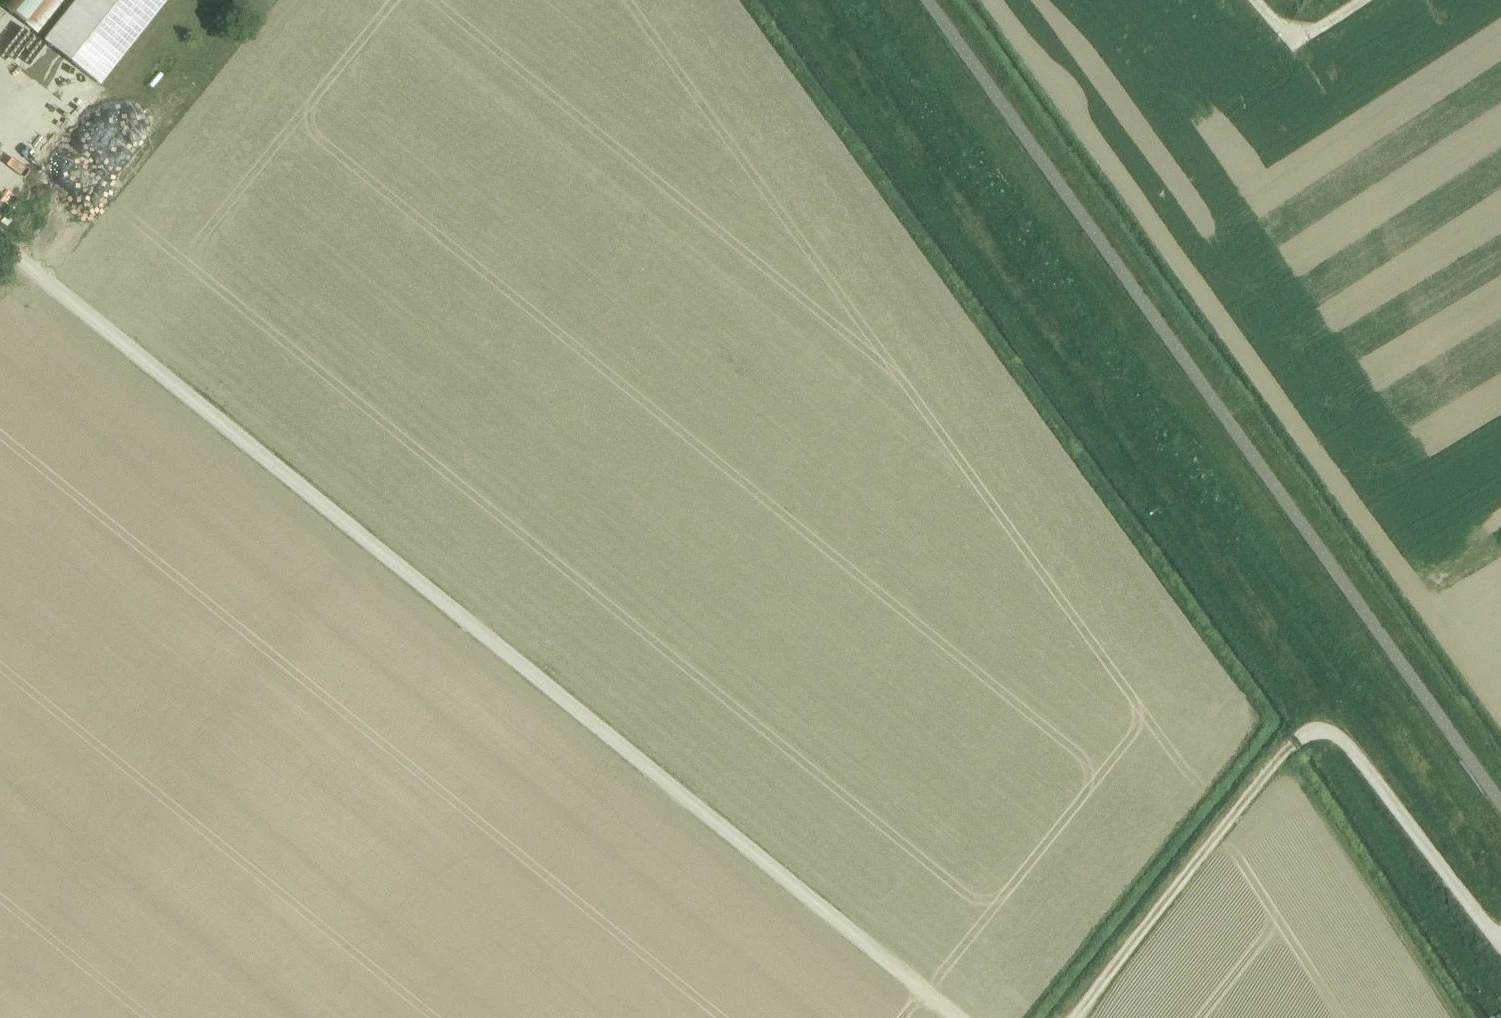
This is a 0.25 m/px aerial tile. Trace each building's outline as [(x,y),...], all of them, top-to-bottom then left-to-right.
[(1,6),(39,36),(68,0),(6,0),(1,6)] [(46,43),(99,84),(166,0),(79,0),(46,43)] [(1485,1006),(1491,1016),(1497,1013),(1492,1003),(1485,1006)]
